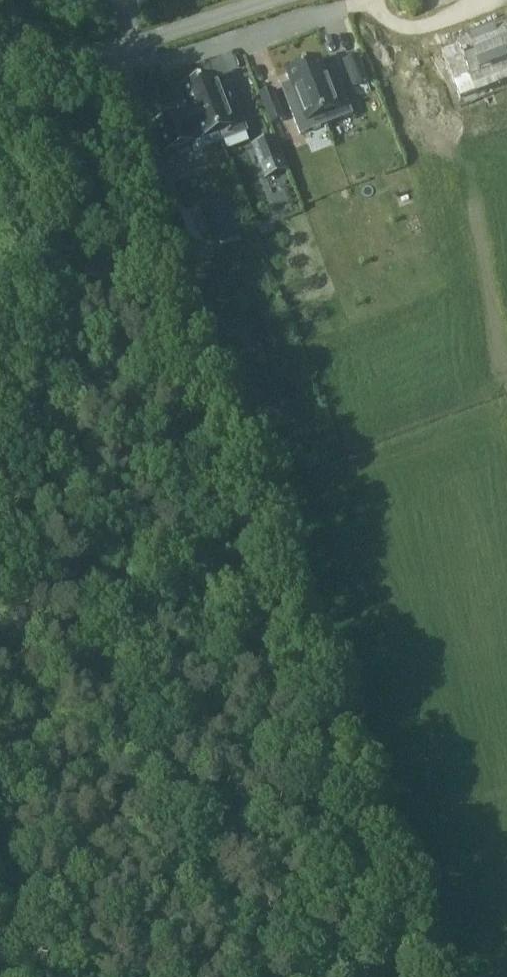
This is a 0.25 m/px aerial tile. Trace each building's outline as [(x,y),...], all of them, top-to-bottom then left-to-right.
[(356,59),(345,63),(354,87),(367,82),(358,58),(356,59)] [(320,60),(303,67),(326,125),(352,115),(334,68),(324,71),(320,60)] [(326,125),(303,67),(286,73),(291,84),(281,88),(287,103),(300,135),(326,125)] [(198,84),(221,143),(247,132),(229,85),(219,89),(215,78),(198,84)] [(195,153),(221,143),(198,84),(182,91),(186,102),(177,105),(181,116),(155,126),(165,153),(191,143),(195,153)] [(269,116),(280,112),(272,91),(261,96),(269,116)] [(254,147),(266,179),(286,171),(274,139),(254,147)] [(190,216),(170,224),(180,250),(200,242),(190,216)]
